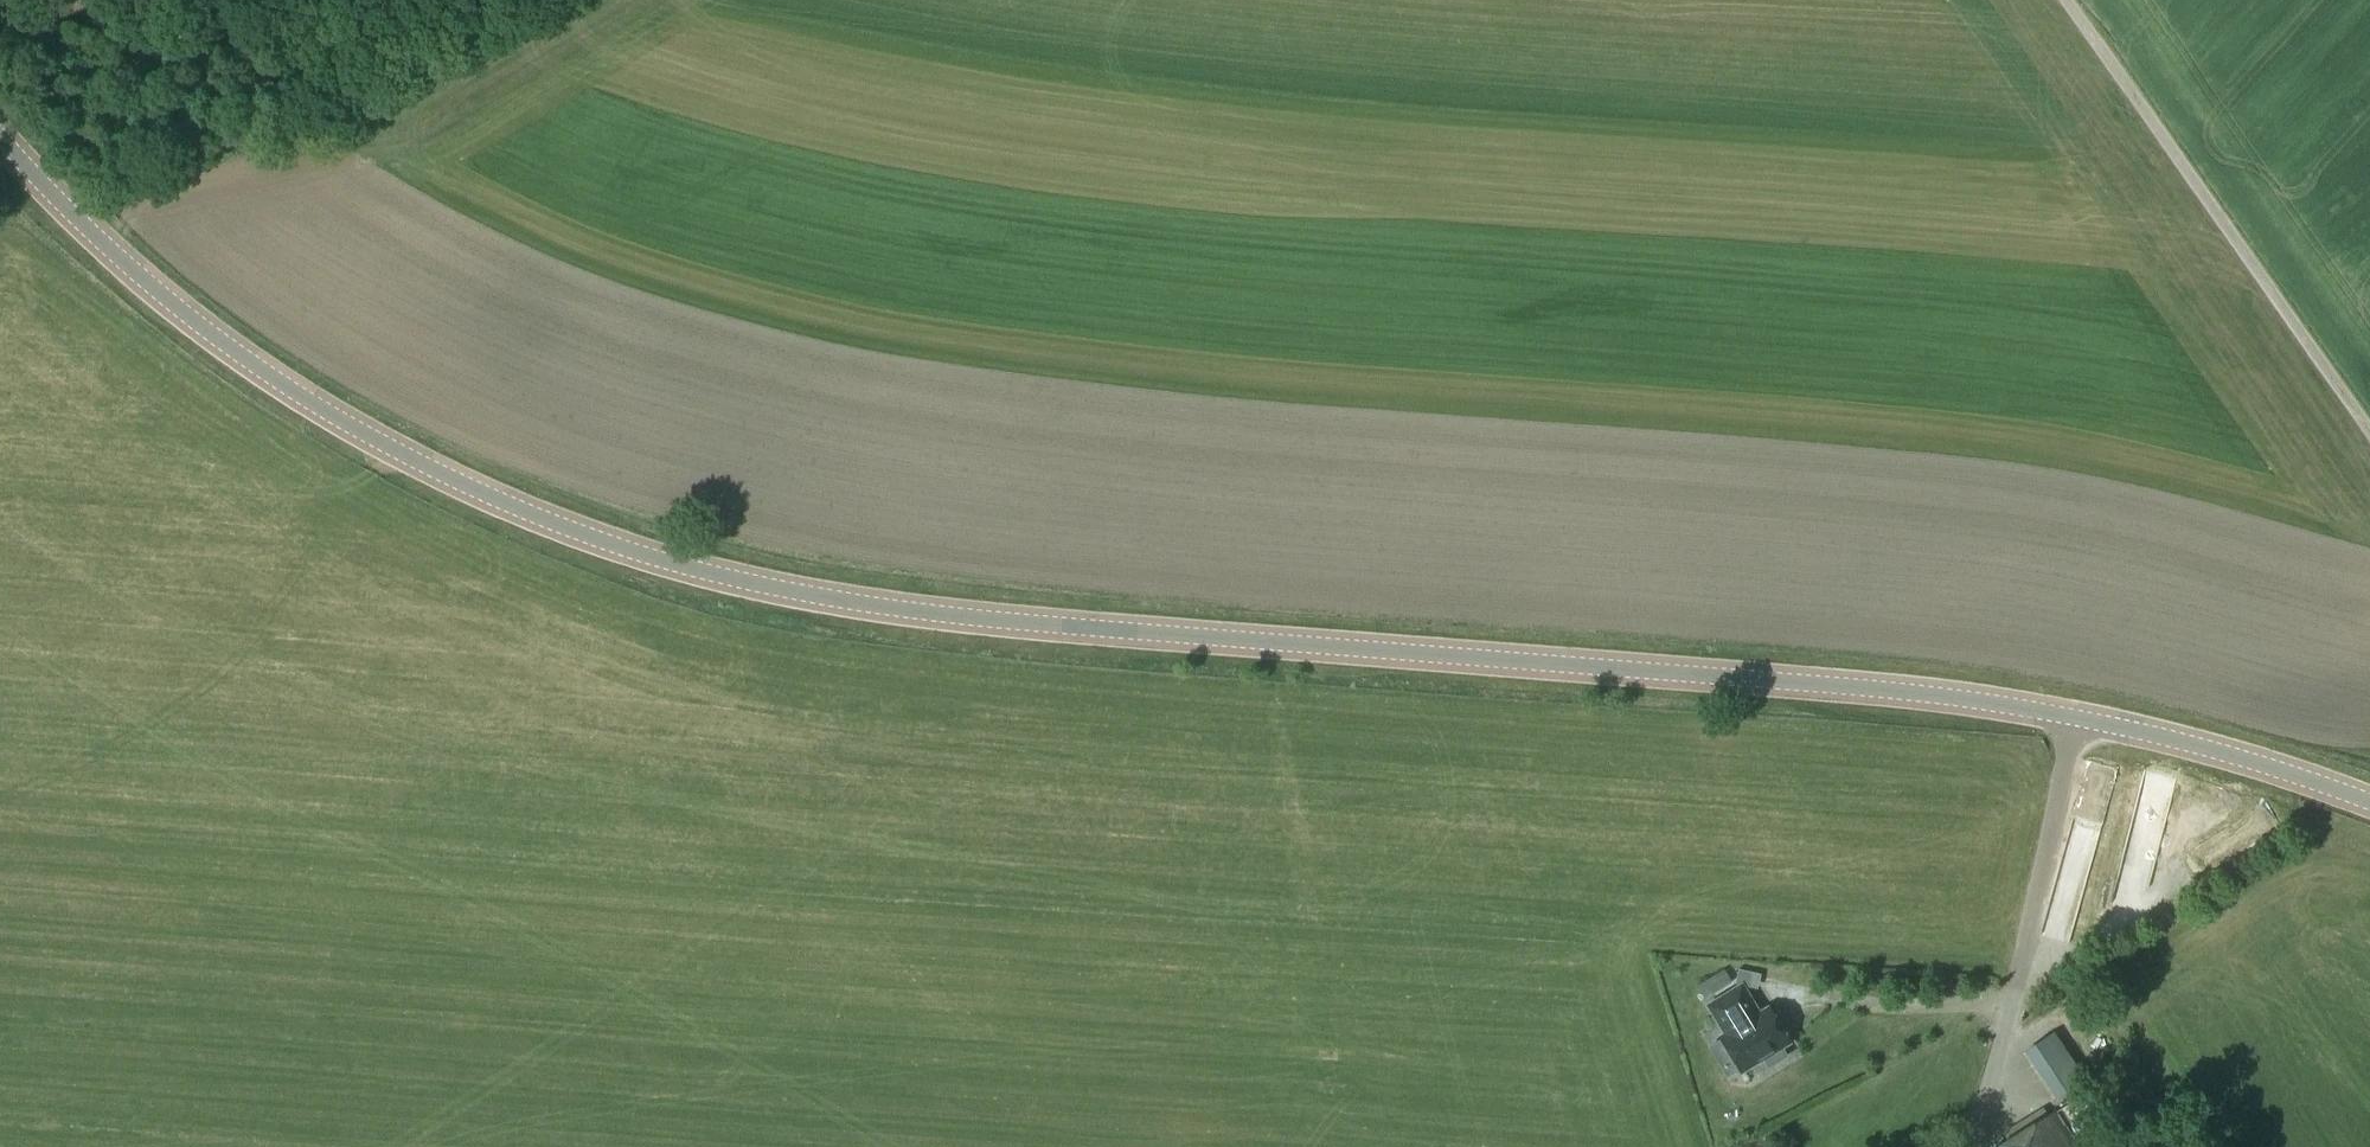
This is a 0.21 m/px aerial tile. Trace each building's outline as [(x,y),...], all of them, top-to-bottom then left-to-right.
[(1726,970),(1699,987),(1706,999),(1734,983),(1726,970)] [(1757,1016),(1753,1010),(1755,1010),(1741,987),(1709,1007),(1726,1035),(1720,1039),(1740,1073),(1763,1059),(1768,1067),(1785,1057),(1780,1048),(1789,1043),(1768,1009),(1757,1016)] [(2052,1037),(2027,1053),(2056,1098),(2081,1082),(2052,1037)] [(2081,1092),(2052,1111),(2075,1146),(2116,1146),(2081,1092)] [(2062,1130),(2050,1112),(2025,1128),(2036,1146),(2062,1130)]
